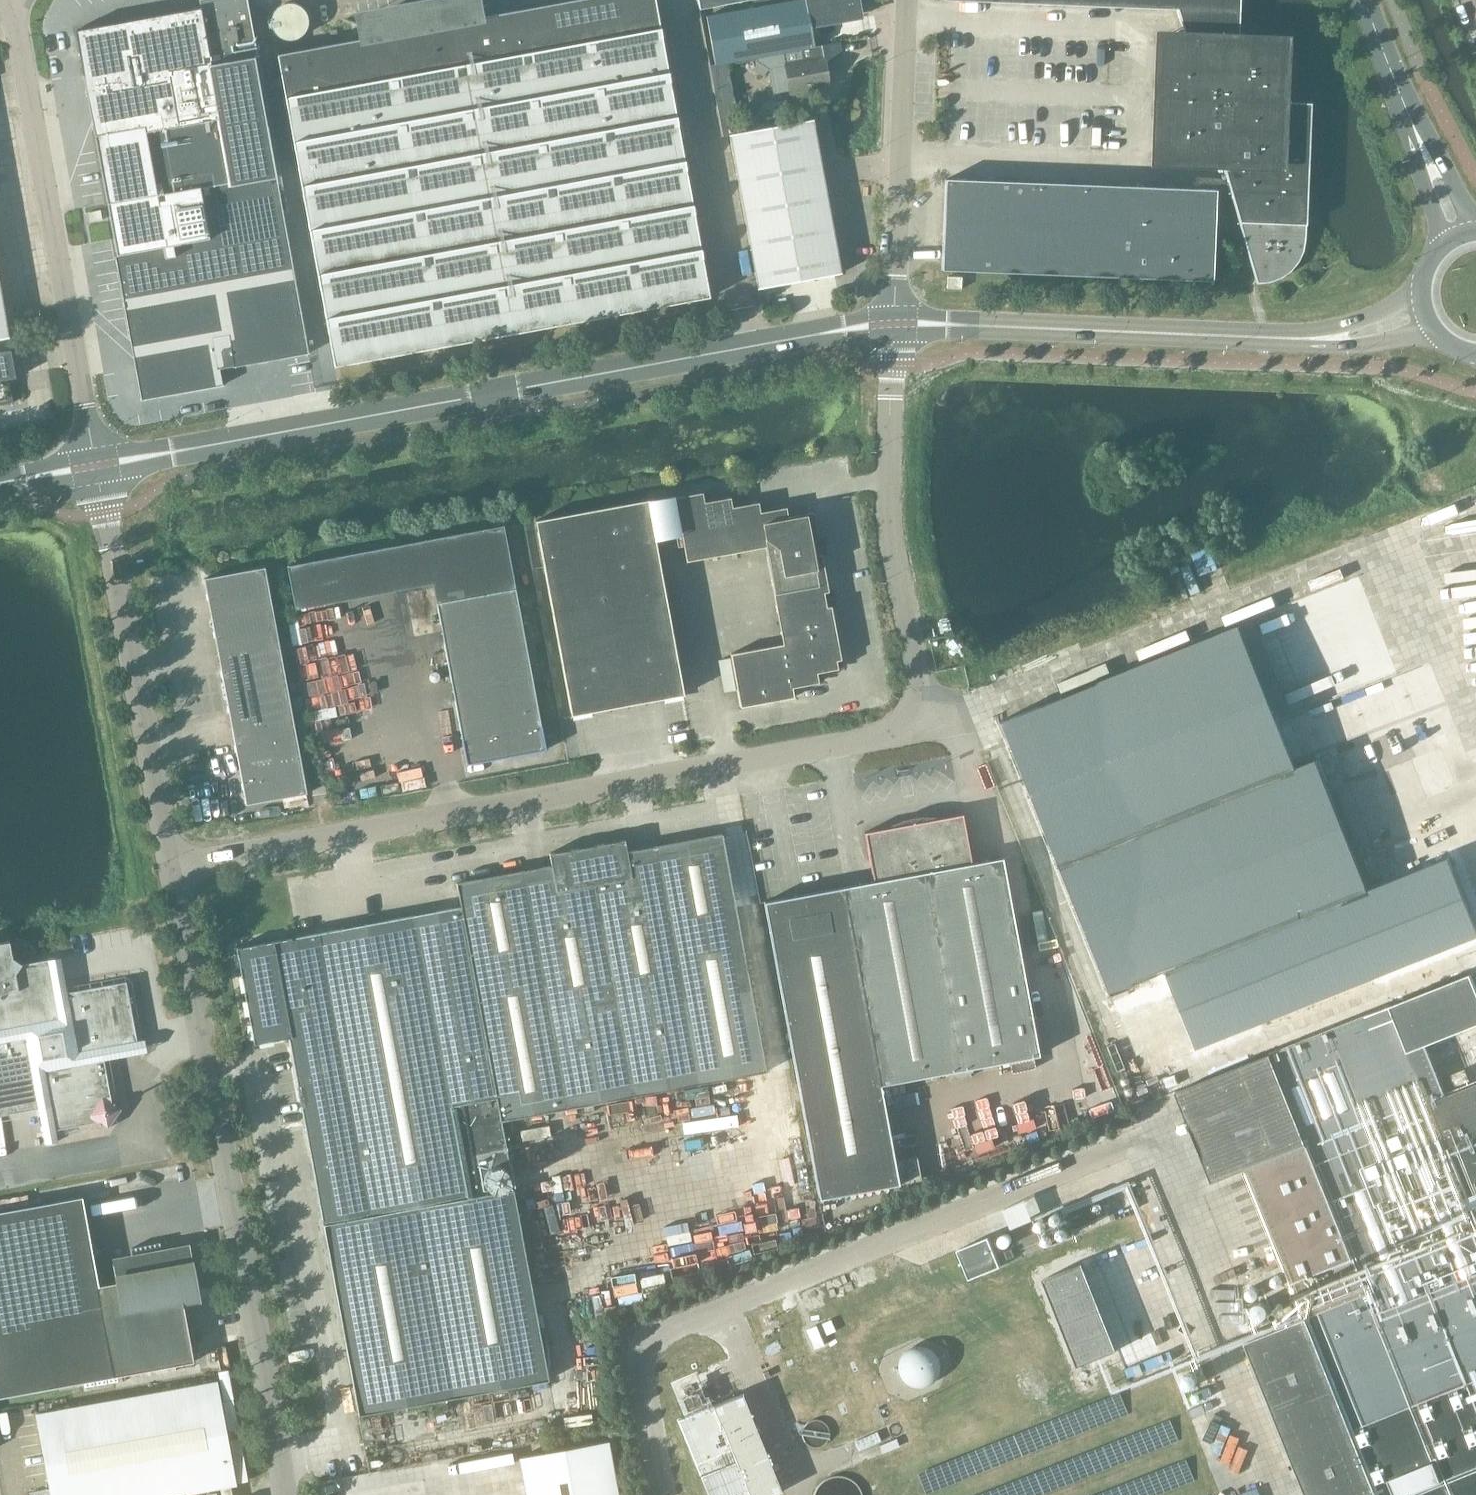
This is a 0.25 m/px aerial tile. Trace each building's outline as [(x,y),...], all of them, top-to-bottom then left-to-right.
[(234,180),(276,174),(243,0),(199,0),(234,180)] [(306,1),(305,0),(276,0),(274,3),(272,8),(271,14),(272,20),(276,26),(281,30),(287,32),(294,32),(300,30),(305,26),(309,20),(310,14),(309,7),(306,1)] [(369,39),(278,56),(335,366),(710,298),(655,0),(581,0),(473,20),(470,2),(366,22),(369,39)] [(700,10),(754,0),(698,0),(700,10)] [(811,26),(806,0),(778,0),(779,3),(707,17),(715,65),(815,47),(811,26)] [(811,26),(860,17),(858,0),(806,0),(811,26)] [(1238,40),(1240,0),(1089,0),(1088,6),(1177,10),(1186,39),(1238,40)] [(233,183),(200,8),(76,31),(107,204),(233,183)] [(1225,176),(1257,284),(1266,283),(1279,280),(1286,276),(1293,271),(1296,269),(1299,263),(1302,256),(1305,249),(1310,103),(1281,102),(1284,62),(1266,40),(1238,40),(1186,39),(1185,45),(1163,44),(1160,165),(1190,166),(1190,174),(1225,176)] [(838,43),(815,47),(757,58),(758,62),(770,70),(776,69),(781,94),(788,93),(789,94),(830,87),(825,62),(840,52),(838,43)] [(758,289),(811,279),(841,274),(813,120),(730,135),(758,289)] [(202,192),(210,239),(219,287),(228,334),(234,367),(308,353),(277,178),(202,192)] [(989,227),(991,181),(946,180),(942,271),(1033,274),(1034,229),(989,227)] [(1034,229),(1036,183),(991,181),(989,227),(1034,229)] [(1078,276),(1081,185),(1036,183),(1034,229),(1033,274),(1078,276)] [(1123,278),(1126,187),(1081,185),(1078,276),(1123,278)] [(1167,280),(1171,188),(1126,187),(1123,278),(1167,280)] [(1171,188),(1167,280),(1213,281),(1217,190),(1171,188)] [(125,304),(219,287),(210,239),(116,256),(125,304)] [(9,335),(0,286),(0,337),(9,335)] [(214,337),(228,334),(219,287),(125,304),(130,337),(146,334),(149,349),(214,337)] [(214,337),(149,349),(151,364),(136,367),(142,400),(222,385),(214,337)] [(13,402),(9,378),(16,377),(11,349),(0,351),(0,404),(13,402)] [(704,503),(703,493),(675,498),(687,562),(765,548),(783,645),(731,654),(741,708),(794,698),(793,688),(819,683),(817,673),(838,669),(837,661),(841,660),(831,606),(827,607),(824,593),(829,592),(822,554),(817,555),(814,540),(819,540),(814,512),(788,517),(786,508),(760,513),(758,503),(732,508),(731,498),(704,503)] [(571,716),(684,695),(648,500),(535,521),(571,716)] [(439,611),(517,596),(503,523),(291,563),(299,605),(433,580),(439,611)] [(504,527),(425,541),(433,583),(437,604),(458,716),(466,761),(545,747),(539,716),(516,589),(504,527)] [(212,617),(272,606),(265,568),(204,579),(212,617)] [(218,655),(279,643),(272,606),(212,617),(218,655)] [(940,634),(951,631),(949,620),(938,622),(940,634)] [(1239,621),(997,718),(1054,863),(1297,766),(1239,621)] [(225,692),(286,681),(279,643),(218,655),(225,692)] [(232,729),(293,717),(286,681),(225,692),(232,729)] [(294,721),(293,717),(232,729),(239,765),(299,754),(294,721)] [(300,758),(299,754),(239,766),(246,805),(307,794),(300,758)] [(1053,863),(1107,995),(1167,970),(1198,1047),(1475,934),(1475,918),(1451,857),(1370,889),(1316,758),(1297,766),(1054,863),(1053,863)] [(314,803),(327,801),(325,786),(312,788),(314,803)] [(971,1077),(969,1069),(1039,1056),(1002,858),(972,864),(963,815),(942,818),(943,819),(937,823),(931,825),(924,828),(918,830),(911,831),(905,832),(898,832),(891,831),(885,830),(885,829),(864,833),(874,882),(764,902),(819,1200),(898,1185),(880,1086),(950,1073),(951,1080),(971,1077)] [(766,1072),(722,835),(627,852),(624,840),(549,854),(551,866),(456,884),(460,907),(236,949),(254,1045),(290,1039),(361,1416),(551,1380),(502,1123),(766,1072)] [(21,966),(13,959),(10,942),(0,944),(0,969),(21,966)] [(131,1007),(126,983),(55,996),(49,960),(21,966),(0,969),(0,1030),(131,1007)] [(1433,1098),(1415,1050),(1475,1028),(1475,986),(1471,971),(1212,1079),(1313,1317),(1248,1346),(1307,1494),(1475,1494),(1475,1082),(1433,1098)] [(103,1055),(102,1049),(137,1042),(131,1007),(0,1030),(0,1073),(103,1055)] [(113,1104),(103,1055),(0,1073),(0,1116),(39,1109),(45,1145),(58,1143),(55,1130),(99,1122),(108,1129),(122,1111),(113,1104)] [(1151,1190),(1138,1195),(1154,1235),(1184,1223),(1168,1183),(1151,1190)] [(82,1198),(0,1213),(0,1398),(194,1362),(183,1303),(200,1300),(194,1266),(176,1269),(174,1258),(114,1269),(117,1284),(99,1287),(82,1198)] [(1043,1241),(1033,1218),(1011,1227),(1024,1258),(1045,1250),(1042,1242),(1043,1241)] [(989,1237),(958,1250),(970,1280),(1001,1267),(989,1237)] [(235,1484),(216,1383),(37,1416),(52,1494),(172,1494),(235,1484)] [(782,1491),(742,1393),(678,1418),(708,1494),(771,1494),(782,1491)] [(608,1441),(520,1458),(526,1494),(618,1494),(608,1441)]
